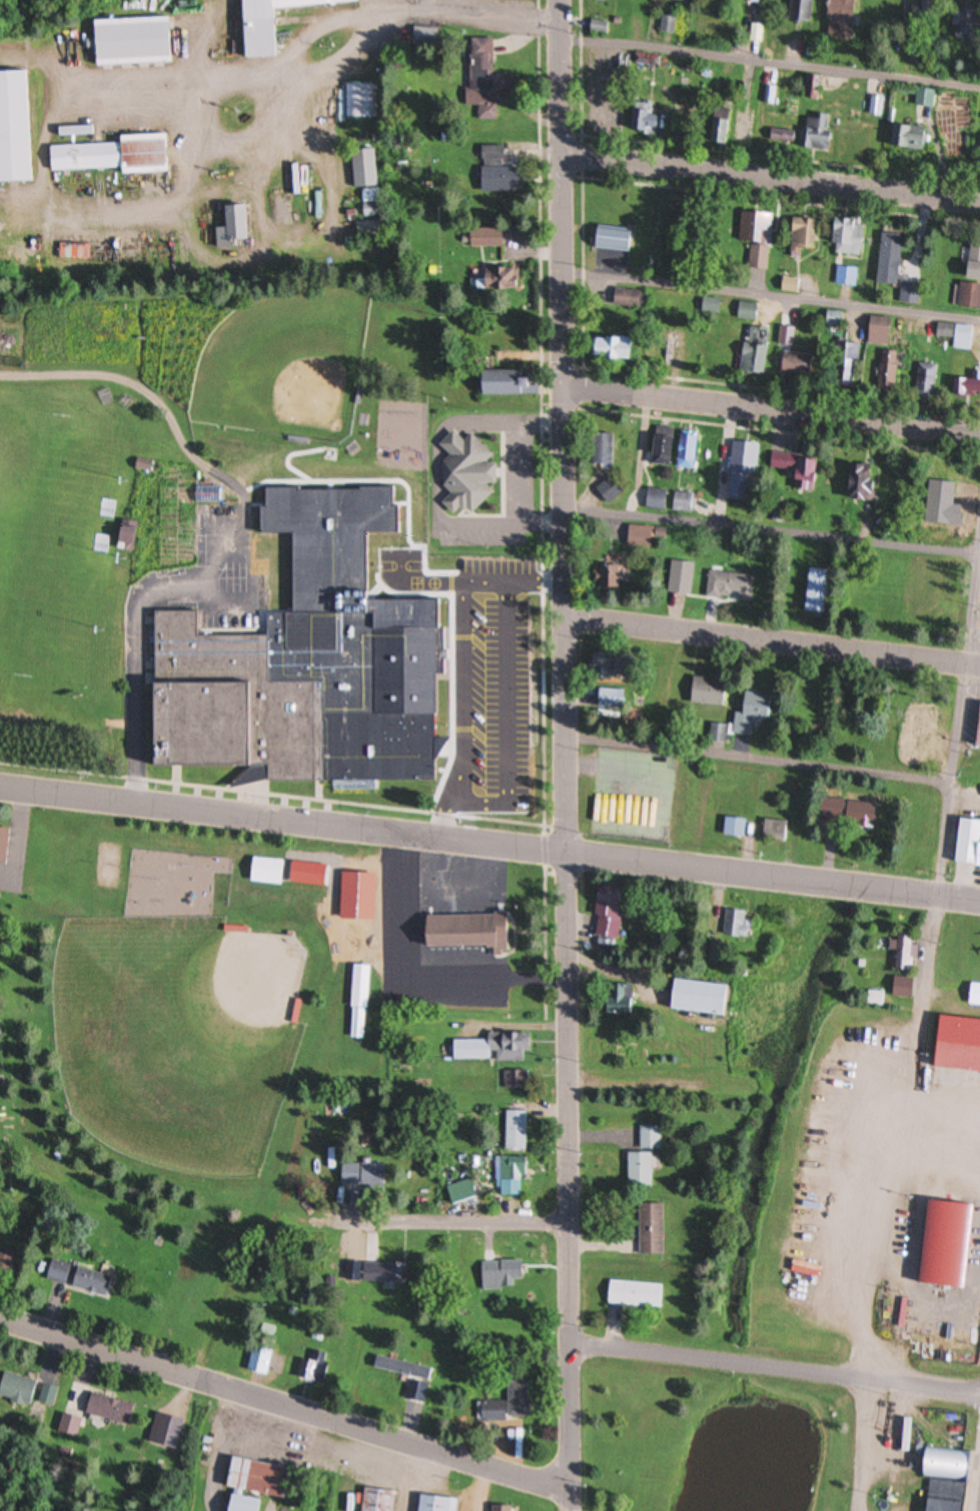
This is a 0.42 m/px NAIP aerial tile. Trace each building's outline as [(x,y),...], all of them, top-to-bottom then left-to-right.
[(358,4),(358,0),(253,0),(236,1),(241,60),(277,57),(273,11),(358,4)] [(807,26),(812,0),(789,0),(785,22),(807,26)] [(851,39),(853,0),(827,0),(824,37),(851,39)] [(935,2),(908,2),(908,25),(935,25),(935,2)] [(973,10),(950,10),(950,28),(954,28),(954,39),(973,39),(973,10)] [(673,35),(676,19),(662,17),(659,33),(673,35)] [(89,21),(91,67),(170,64),(169,19),(89,21)] [(588,33),(605,35),(606,24),(590,22),(588,33)] [(749,41),(761,43),(764,27),(752,25),(749,41)] [(469,40),(467,107),(477,107),(476,120),(493,120),(494,40),(469,40)] [(0,73),(0,183),(32,182),(28,72),(0,73)] [(816,101),(818,77),(808,77),(806,100),(816,101)] [(775,88),(768,87),(766,104),(774,104),(775,88)] [(933,91),(916,89),(914,106),(931,108),(933,91)] [(631,134),(658,135),(659,103),(632,102),(631,134)] [(729,145),(729,109),(711,109),(711,145),(729,145)] [(733,113),(733,144),(750,144),(750,113),(733,113)] [(803,150),(828,151),(830,117),(804,116),(803,150)] [(892,150),(924,150),(924,126),(892,126),(892,150)] [(768,141),(792,144),(794,132),(769,129),(768,141)] [(115,144),(47,147),(48,172),(117,169),(117,175),(168,174),(166,135),(115,137),(115,144)] [(479,167),(479,193),(516,193),(517,168),(501,168),(501,147),(480,147),(480,167),(479,167)] [(367,187),(367,172),(353,172),(353,187),(367,187)] [(660,201),(637,200),(636,233),(659,234),(660,201)] [(213,229),(214,248),(232,247),(232,242),(246,241),(243,206),(220,208),(222,229),(213,229)] [(739,243),(749,243),(749,267),(769,268),(771,214),(740,213),(739,243)] [(789,258),(799,258),(799,251),(812,251),(812,219),(789,219),(789,258)] [(830,255),(861,256),(862,221),(831,220),(830,255)] [(592,250),(630,250),(630,228),(592,228),(592,250)] [(468,247),(499,247),(499,230),(468,230),(468,247)] [(875,285),(895,287),(900,237),(879,235),(875,285)] [(965,247),(964,281),(979,281),(979,247),(965,247)] [(836,286),(856,286),(856,268),(836,268),(836,286)] [(516,269),(491,269),(491,290),(516,290),(516,269)] [(780,292),(796,292),(797,280),(780,279),(780,292)] [(956,283),(955,307),(979,309),(979,285),(956,283)] [(901,304),(916,303),(915,286),(900,286),(901,304)] [(620,308),(646,308),(646,293),(620,293),(620,308)] [(717,299),(701,299),(701,313),(717,313),(717,299)] [(754,321),(756,304),(738,302),(736,319),(754,321)] [(844,314),(826,310),(823,324),(841,328),(844,314)] [(891,318),(867,318),(867,344),(891,344),(891,318)] [(973,327),(937,322),(935,336),(953,338),(952,348),(970,350),(973,327)] [(764,375),(767,328),(748,327),(747,345),(740,344),(738,373),(764,375)] [(793,327),(779,327),(779,343),(793,343),(793,327)] [(672,349),(673,333),(652,331),(650,347),(672,349)] [(589,362),(628,362),(628,339),(589,339),(589,362)] [(856,343),(836,343),(836,384),(856,384),(856,343)] [(805,372),(807,354),(781,351),(779,369),(805,372)] [(897,362),(880,362),(880,391),(897,391),(897,362)] [(935,399),(937,364),(917,363),(915,398),(935,399)] [(952,379),(952,396),(979,396),(979,371),(974,371),(974,379),(952,379)] [(523,372),(475,372),(475,396),(535,396),(535,379),(524,379),(523,372)] [(494,455),(469,431),(462,438),(450,426),(434,443),(447,456),(441,462),(445,474),(440,488),(446,494),(437,505),(450,517),(455,511),(461,516),(464,512),(470,518),(493,492),(485,485),(491,482),(492,464),(488,461),(494,455)] [(590,434),(590,464),(610,464),(610,434),(590,434)] [(670,465),(670,437),(650,437),(650,465),(670,465)] [(758,444),(732,441),(727,482),(729,482),(727,497),(740,498),(743,476),(754,477),(758,444)] [(679,470),(697,466),(693,443),(675,446),(679,470)] [(769,470),(789,471),(789,480),(797,481),(797,490),(816,491),(818,457),(770,454),(769,470)] [(133,467),(149,472),(152,463),(137,458),(133,467)] [(850,492),(873,492),(873,465),(850,465),(850,492)] [(444,629),(448,629),(448,651),(450,651),(450,661),(448,661),(448,675),(441,675),(440,740),(454,739),(454,742),(440,762),(440,782),(381,782),(336,782),(272,781),(233,790),(239,783),(237,783),(254,767),(160,768),(158,612),(202,613),(202,637),(271,637),(271,615),(298,615),(297,534),(266,534),(265,508),(270,508),(270,489),(304,488),(304,491),(364,491),(364,488),(398,488),(397,507),(404,507),(403,534),(372,533),(372,602),(444,602),(444,629)] [(200,488),(200,503),(225,503),(225,488),(200,488)] [(645,510),(666,510),(666,490),(645,490),(645,510)] [(671,511),(692,513),(694,494),(673,491),(671,511)] [(111,548),(129,552),(136,523),(118,519),(111,548)] [(652,537),(664,538),(665,528),(626,525),(625,546),(652,548),(652,537)] [(622,557),(602,557),(602,584),(622,584),(622,557)] [(666,592),(689,595),(694,564),(670,561),(666,592)] [(804,613),(824,613),(824,569),(804,569),(804,613)] [(754,576),(708,571),(705,597),(752,602),(754,576)] [(619,655),(589,652),(587,669),(595,670),(594,678),(617,681),(619,655)] [(689,705),(718,705),(718,679),(689,679),(689,705)] [(597,708),(624,708),(624,689),(597,689),(597,708)] [(734,734),(749,735),(750,717),(766,718),(768,695),(737,693),(734,734)] [(979,748),(979,703),(976,702),(972,747),(979,748)] [(935,703),(908,705),(911,734),(938,731),(935,703)] [(725,742),(725,725),(709,724),(709,742),(725,742)] [(336,782),(336,790),(381,791),(381,782),(336,782)] [(874,805),(820,797),(817,822),(871,829),(874,805)] [(744,837),(745,819),(723,818),(722,837),(744,837)] [(955,819),(953,867),(979,868),(979,820),(955,819)] [(786,841),(788,822),(762,820),(760,839),(786,841)] [(247,884),(280,886),(281,876),(292,877),(293,862),(249,859),(247,884)] [(339,873),(338,919),(372,920),(373,874),(339,873)] [(593,937),(614,941),(624,891),(595,886),(590,915),(597,917),(593,937)] [(744,912),(724,910),(721,936),(742,939),(744,912)] [(420,915),(420,947),(504,947),(504,916),(420,915)] [(914,946),(910,946),(910,935),(894,935),(894,971),(914,971),(914,946)] [(348,1039),(365,1040),(368,965),(352,965),(348,1039)] [(911,977),(891,978),(892,998),(912,997),(911,977)] [(666,1011),(724,1017),(727,986),(669,980),(666,1011)] [(968,984),(967,1007),(979,1007),(979,985),(968,984)] [(611,998),(601,998),(601,1015),(631,1015),(631,986),(611,986),(611,998)] [(883,1005),(883,995),(866,995),(866,1005),(883,1005)] [(301,1002),(296,1001),(290,1021),(294,1022),(301,1002)] [(934,1015),(929,1070),(979,1075),(979,1020),(934,1015)] [(486,1040),(451,1040),(451,1061),(525,1061),(525,1034),(486,1033),(486,1040)] [(522,1087),(520,1071),(503,1074),(505,1090),(522,1087)] [(504,1150),(526,1150),(526,1112),(504,1112),(504,1150)] [(661,1150),(661,1126),(639,1126),(639,1150),(661,1150)] [(626,1153),(626,1186),(651,1186),(651,1153),(626,1153)] [(499,1195),(521,1195),(521,1158),(499,1158),(499,1195)] [(385,1165),(339,1166),(340,1186),(386,1186),(385,1165)] [(974,1206),(923,1201),(915,1283),(966,1288),(974,1206)] [(638,1255),(662,1255),(662,1204),(638,1204),(638,1255)] [(12,1274),(16,1250),(0,1247),(0,1272),(12,1274)] [(102,1296),(107,1277),(94,1273),(96,1265),(76,1260),(75,1266),(50,1260),(45,1281),(102,1296)] [(480,1281),(522,1281),(522,1262),(480,1262),(480,1281)] [(362,1264),(362,1284),(406,1284),(406,1264),(362,1264)] [(661,1285),(608,1283),(606,1306),(660,1308),(661,1285)] [(275,1328),(262,1325),(260,1334),(273,1337),(275,1328)] [(267,1377),(273,1352),(256,1348),(249,1373),(267,1377)] [(304,1360),(301,1381),(322,1385),(327,1354),(311,1351),(310,1361),(304,1360)] [(371,1367),(415,1377),(417,1367),(373,1357),(371,1367)] [(26,1407),(34,1383),(3,1372),(0,1380),(0,1399),(26,1407)] [(506,1419),(527,1419),(527,1383),(506,1383),(506,1419)] [(52,1406),(56,1388),(42,1386),(39,1403),(52,1406)] [(131,1404),(89,1394),(84,1416),(126,1425),(131,1404)] [(502,1404),(477,1404),(477,1422),(502,1422),(502,1404)] [(80,1420),(62,1415),(57,1433),(75,1438),(80,1420)] [(964,1452),(920,1449),(918,1478),(962,1480),(964,1452)] [(260,1499),(283,1503),(288,1469),(227,1459),(221,1492),(226,1493),(223,1510),(258,1510),(260,1499)] [(926,1481),(923,1510),(959,1510),(961,1484),(926,1481)] [(362,1489),(359,1510),(393,1510),(395,1492),(362,1489)] [(416,1510),(454,1510),(456,1500),(417,1496),(416,1510)]
